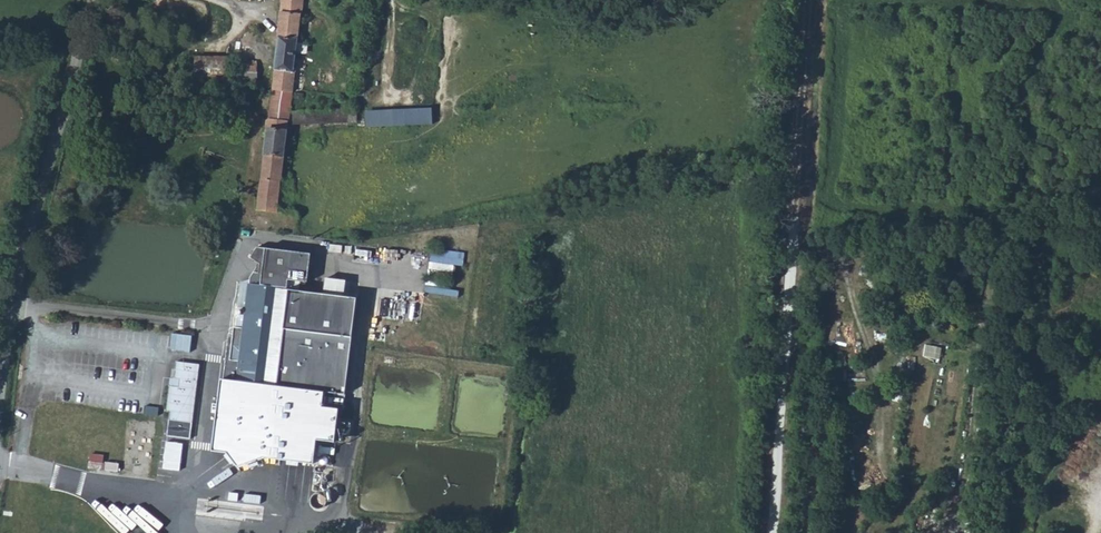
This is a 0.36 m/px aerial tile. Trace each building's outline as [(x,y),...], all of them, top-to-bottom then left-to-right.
[(271,91),(293,94),(302,13),(304,0),(282,0),(271,91)] [(188,60),(186,81),(195,81),(195,90),(226,91),(229,59),(197,57),(196,60),(188,60)] [(237,63),(236,79),(245,80),(245,86),(252,86),(253,80),(257,80),(258,62),(245,61),(243,63),(237,63)] [(293,94),(271,91),(268,120),(266,121),(265,126),(267,132),(258,211),(278,214),(290,111),(293,94)] [(353,111),(295,112),(295,124),(356,123),(356,110),(354,109),(353,111)] [(432,110),(366,113),(366,128),(433,124),(432,110)] [(337,441),(345,410),(360,298),(346,296),(348,280),(329,278),(327,293),(301,290),(303,281),(311,282),(315,253),(261,246),(252,256),(261,263),(260,272),(255,271),(252,277),(251,283),(241,282),(238,306),(247,307),(244,327),(234,326),(233,333),(231,345),(227,344),(218,411),(213,449),(230,451),(242,465),(265,457),(316,462),(319,438),(337,441)] [(433,247),(430,269),(452,271),(453,263),(464,264),(466,250),(433,247)] [(173,332),(172,349),(192,351),(194,334),(173,332)] [(941,357),(942,345),(926,344),(925,356),(941,357)] [(176,361),(174,377),(179,378),(178,385),(168,384),(164,409),(169,409),(165,434),(188,437),(199,364),(176,361)] [(174,377),(169,376),(168,384),(178,385),(179,378),(174,377)]
